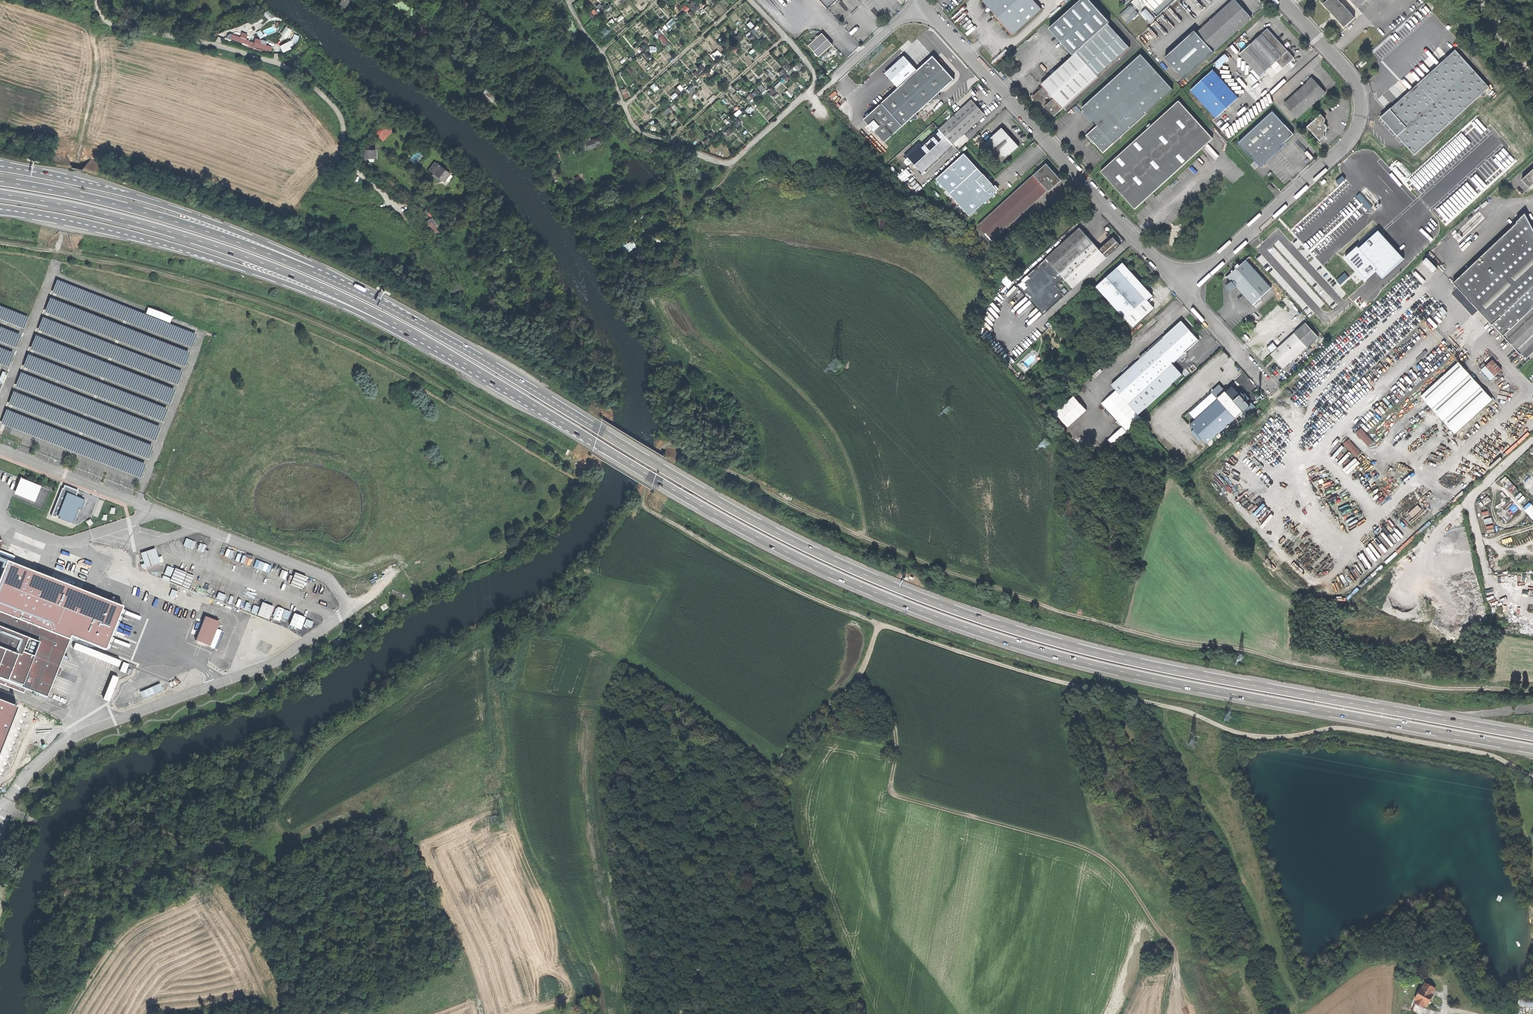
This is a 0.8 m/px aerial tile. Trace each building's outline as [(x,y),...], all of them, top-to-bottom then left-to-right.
[(829,9),(838,0),(820,0),(829,9)] [(1032,0),(985,0),(983,2),(996,16),(994,17),(997,21),(1011,36),(1012,35),(1013,36),(1041,10),(1032,0)] [(1049,29),(1073,55),(1108,23),(1110,22),(1090,0),(1081,0),(1049,29)] [(1157,18),(1177,0),(1141,0),(1157,18)] [(1252,18),(1235,0),(1234,0),(1197,33),(1214,52),(1252,18)] [(1324,3),(1325,4),(1326,2),(1338,14),(1346,24),(1345,26),(1356,17),(1341,0),(1327,0),(1324,3)] [(697,1),(692,7),(697,12),(702,6),(697,1)] [(1132,4),(1120,14),(1128,23),(1139,13),(1132,4)] [(1148,8),(1143,12),(1150,22),(1155,18),(1148,8)] [(1130,47),(1108,23),(1073,55),(1041,85),(1043,87),(1033,97),(1039,104),(1043,108),(1045,106),(1054,116),(1098,76),(1098,77),(1130,47)] [(287,25),(281,33),(287,38),(292,29),(287,25)] [(662,25),(656,31),(660,35),(667,29),(662,25)] [(1283,69),(1294,59),(1281,44),(1267,30),(1251,45),(1271,67),(1277,62),(1283,69)] [(1197,33),(1195,31),(1165,58),(1185,79),(1214,52),(1197,33)] [(271,53),(273,45),(260,43),(261,39),(255,37),(255,41),(249,40),(251,34),(242,32),(241,35),(232,34),(231,39),(243,42),(242,47),(271,53)] [(809,45),(820,57),(834,44),(823,33),(809,45)] [(661,37),(665,46),(670,43),(665,35),(661,37)] [(291,40),(280,45),(283,51),(294,47),(291,40)] [(1259,78),(1271,67),(1251,45),(1239,55),(1259,78)] [(1415,155),(1489,87),(1455,50),(1398,102),(1381,117),(1415,155)] [(1173,89),(1141,54),(1082,108),(1098,125),(1087,135),(1103,153),(1173,89)] [(1215,63),(1219,67),(1230,59),(1227,54),(1215,63)] [(939,93),(954,79),(942,65),(938,61),(933,56),(918,71),(899,88),(864,120),(885,142),(908,121),(918,119),(917,113),(931,101),(940,99),(939,93)] [(885,73),(899,88),(918,71),(904,56),(885,73)] [(1191,90),(1216,118),(1239,98),(1213,70),(1191,90)] [(1297,118),(1326,93),(1317,84),(1313,78),(1284,104),(1297,118)] [(650,87),(654,92),(659,88),(655,83),(650,87)] [(762,83),(758,86),(762,93),(767,90),(762,83)] [(624,98),(630,96),(627,87),(621,89),(624,98)] [(486,88),(481,95),(491,101),(496,94),(486,88)] [(755,88),(748,94),(753,99),(759,93),(755,88)] [(923,172),(985,115),(979,108),(972,100),(909,157),(916,165),(923,172)] [(1119,192),(1135,209),(1213,138),(1179,101),(1100,172),(1119,192)] [(1273,111),(1238,142),(1260,166),(1278,149),(1279,150),(1282,147),(1285,145),(1284,144),(1294,134),(1273,111)] [(1325,136),(1324,132),(1325,131),(1325,124),(1324,123),(1326,119),(1321,114),(1307,127),(1320,141),(1325,136)] [(738,127),(742,122),(738,118),(733,122),(738,127)] [(386,122),(376,133),(384,140),(394,129),(386,122)] [(999,165),(1019,146),(1010,136),(1002,128),(982,146),(999,165)] [(585,141),(588,149),(601,145),(599,137),(585,141)] [(914,152),(923,144),(921,142),(912,150),(914,152)] [(376,150),(367,150),(367,153),(365,153),(365,160),(368,162),(368,159),(376,159),(376,150)] [(409,160),(415,164),(422,154),(417,150),(409,160)] [(988,180),(965,154),(937,179),(947,190),(944,192),(948,197),(951,195),(963,208),(960,210),(964,214),(966,211),(970,216),(998,191),(988,180)] [(1061,181),(1061,180),(1054,172),(1047,164),(978,226),(992,241),(1048,191),(1049,192),(1061,181)] [(440,166),(434,173),(444,182),(446,179),(445,178),(448,173),(440,166)] [(1521,180),(1528,188),(1532,184),(1532,169),(1521,180)] [(411,197),(415,201),(421,194),(417,190),(411,197)] [(419,213),(422,220),(429,217),(426,210),(419,213)] [(1525,214),(1516,222),(1517,222),(1453,283),(1467,297),(1466,298),(1492,325),(1493,325),(1525,360),(1532,353),(1532,229),(1525,214)] [(443,230),(433,216),(426,221),(435,235),(443,230)] [(1107,257),(1120,245),(1114,237),(1100,250),(1093,241),(1080,228),(1018,285),(1044,314),(1107,257)] [(624,253),(637,246),(633,239),(620,247),(624,253)] [(1253,305),(1271,288),(1246,260),(1250,257),(1250,256),(1240,265),(1238,264),(1236,266),(1235,267),(1235,268),(1236,269),(1237,270),(1234,272),(1234,271),(1233,271),(1232,270),(1231,271),(1232,272),(1227,277),(1228,277),(1253,305)] [(1133,327),(1154,308),(1147,301),(1152,296),(1142,284),(1123,263),(1097,286),(1120,313),(1123,316),(1133,327)] [(1002,282),(1010,287),(1014,280),(1006,275),(1002,282)] [(1138,414),(1183,374),(1173,363),(1199,340),(1194,335),(1190,331),(1181,321),(1167,334),(1164,337),(1148,352),(1112,385),(1138,414)] [(163,322),(163,336),(183,343),(186,343),(187,341),(183,339),(184,335),(189,335),(191,336),(192,336),(194,336),(193,338),(193,344),(197,333),(163,322)] [(1283,368),(1318,337),(1306,323),(1271,354),(1275,359),(1283,368)] [(1146,351),(1148,352),(1164,337),(1163,336),(1146,351)] [(13,355),(7,353),(6,357),(0,355),(0,362),(10,365),(13,355)] [(1494,376),(1501,370),(1492,360),(1485,366),(1494,376)] [(1454,433),(1491,399),(1458,362),(1420,396),(1454,433)] [(1491,379),(1494,376),(1485,366),(1482,369),(1491,379)] [(1211,392),(1217,398),(1225,391),(1219,384),(1211,392)] [(1243,411),(1249,405),(1237,391),(1232,387),(1226,392),(1243,411)] [(1127,431),(1141,419),(1115,390),(1101,402),(1127,431)] [(1217,398),(1218,399),(1235,418),(1243,411),(1226,392),(1225,391),(1217,398)] [(1068,427),(1087,410),(1074,396),(1055,413),(1068,427)] [(1207,444),(1235,418),(1218,399),(1190,425),(1207,444)] [(1361,428),(1356,433),(1368,446),(1373,442),(1361,428)] [(1349,440),(1344,444),(1356,457),(1360,453),(1349,440)] [(20,478),(14,494),(35,502),(41,486),(20,478)] [(62,489),(51,516),(56,518),(57,516),(66,493),(76,497),(78,491),(65,486),(63,490),(62,489)] [(66,493),(57,516),(60,516),(59,518),(72,524),(78,509),(81,510),(84,500),(76,497),(66,493)] [(1419,505),(1409,512),(1413,516),(1423,509),(1419,505)] [(155,548),(141,553),(144,563),(140,564),(142,568),(159,562),(155,548)] [(7,562),(0,581),(0,612),(70,639),(70,637),(106,651),(124,607),(7,562)] [(263,562),(260,568),(269,572),(271,565),(263,562)] [(295,572),(292,583),(303,587),(307,576),(295,572)] [(251,613),(270,618),(274,605),(262,602),(261,607),(254,605),(251,613)] [(273,618),(280,620),(282,616),(288,618),(291,611),(277,606),(273,618)] [(47,697),(70,639),(0,612),(0,679),(47,697)] [(301,629),(306,617),(294,612),(290,624),(301,629)] [(195,640),(210,646),(219,622),(205,616),(195,640)] [(307,619),(305,625),(312,627),(314,621),(307,619)] [(279,641),(284,629),(270,623),(265,635),(279,641)] [(92,649),(90,655),(119,666),(121,660),(92,649)] [(112,674),(103,699),(110,701),(119,676),(112,674)] [(0,700),(0,751),(17,707),(0,700)] [(1432,996),(1432,995),(1435,989),(1425,984),(1422,989),(1421,989),(1415,1000),(1421,1003),(1419,1006),(1420,1006),(1423,1008),(1425,1005),(1427,1006),(1429,1001),(1432,996)] [(1532,1006),(1532,999),(1520,998),(1519,1004),(1532,1006)]
